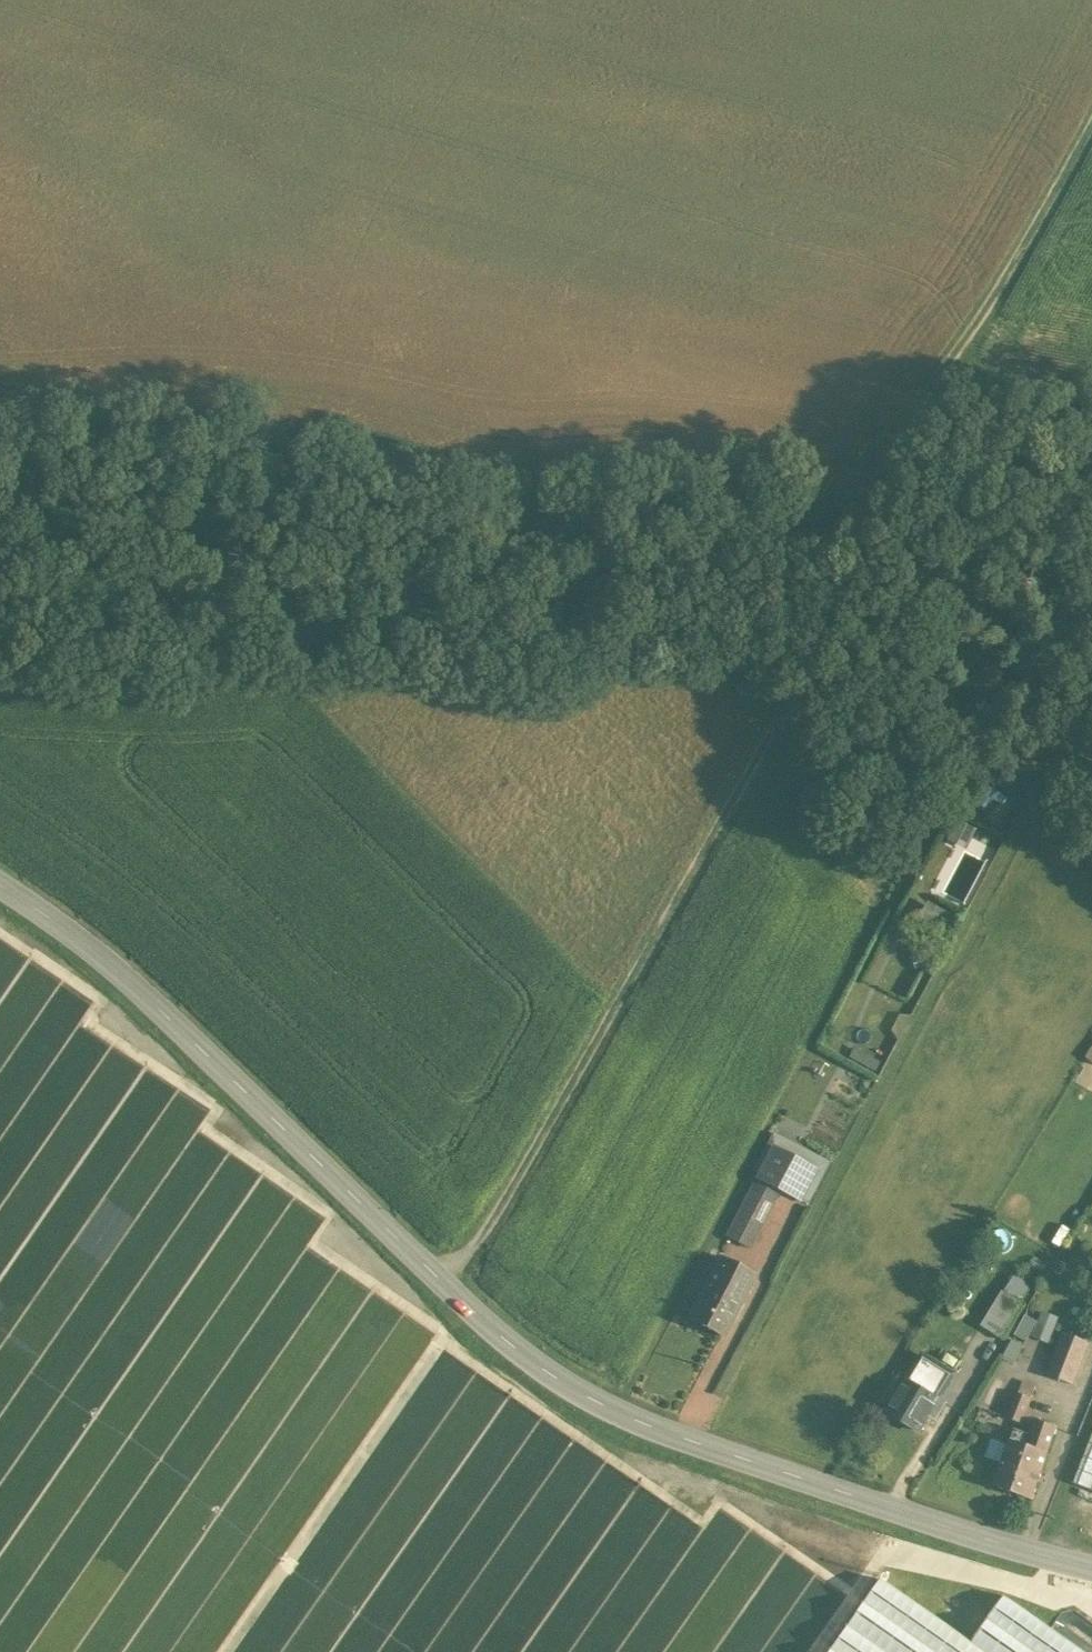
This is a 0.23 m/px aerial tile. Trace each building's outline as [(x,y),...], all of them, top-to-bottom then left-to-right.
[(944,838),(966,849),(976,828),(954,818),(944,838)] [(967,902),(986,859),(954,845),(935,889),(967,902)] [(917,925),(947,938),(956,916),(926,904),(917,925)] [(816,1169),(774,1148),(758,1178),(780,1189),(800,1199),(816,1169)] [(758,1178),(738,1216),(760,1228),(780,1189),(758,1178)] [(760,1228),(738,1216),(728,1237),(750,1247),(760,1228)] [(756,1273),(722,1256),(690,1319),(724,1335),(756,1273)] [(1013,1272),(1004,1289),(1023,1299),(1032,1283),(1013,1272)] [(1026,1305),(1003,1291),(982,1325),(1005,1339),(1026,1305)] [(1038,1319),(1025,1313),(1016,1331),(1046,1345),(1059,1316),(1043,1308),(1038,1319)] [(1048,1376),(1076,1386),(1091,1343),(1064,1333),(1048,1376)] [(955,1374),(924,1355),(909,1380),(910,1380),(890,1413),(920,1431),(940,1399),(955,1374)] [(1021,1391),(1034,1396),(1038,1387),(1025,1382),(1021,1391)] [(1019,1390),(1009,1414),(1024,1420),(1034,1396),(1021,1391),(1019,1390)] [(1035,1433),(1016,1427),(1011,1444),(993,1438),(988,1455),(1005,1461),(998,1484),(1036,1496),(1059,1423),(1040,1417),(1035,1433)] [(1075,1483),(1091,1490),(1091,1441),(1075,1483)] [(1050,1629),(1003,1596),(970,1642),(879,1579),(828,1651),(1083,1651),(1050,1629)] [(1050,1629),(1083,1651),(1091,1651),(1091,1622),(1074,1609),(1061,1612),(1050,1629)]
